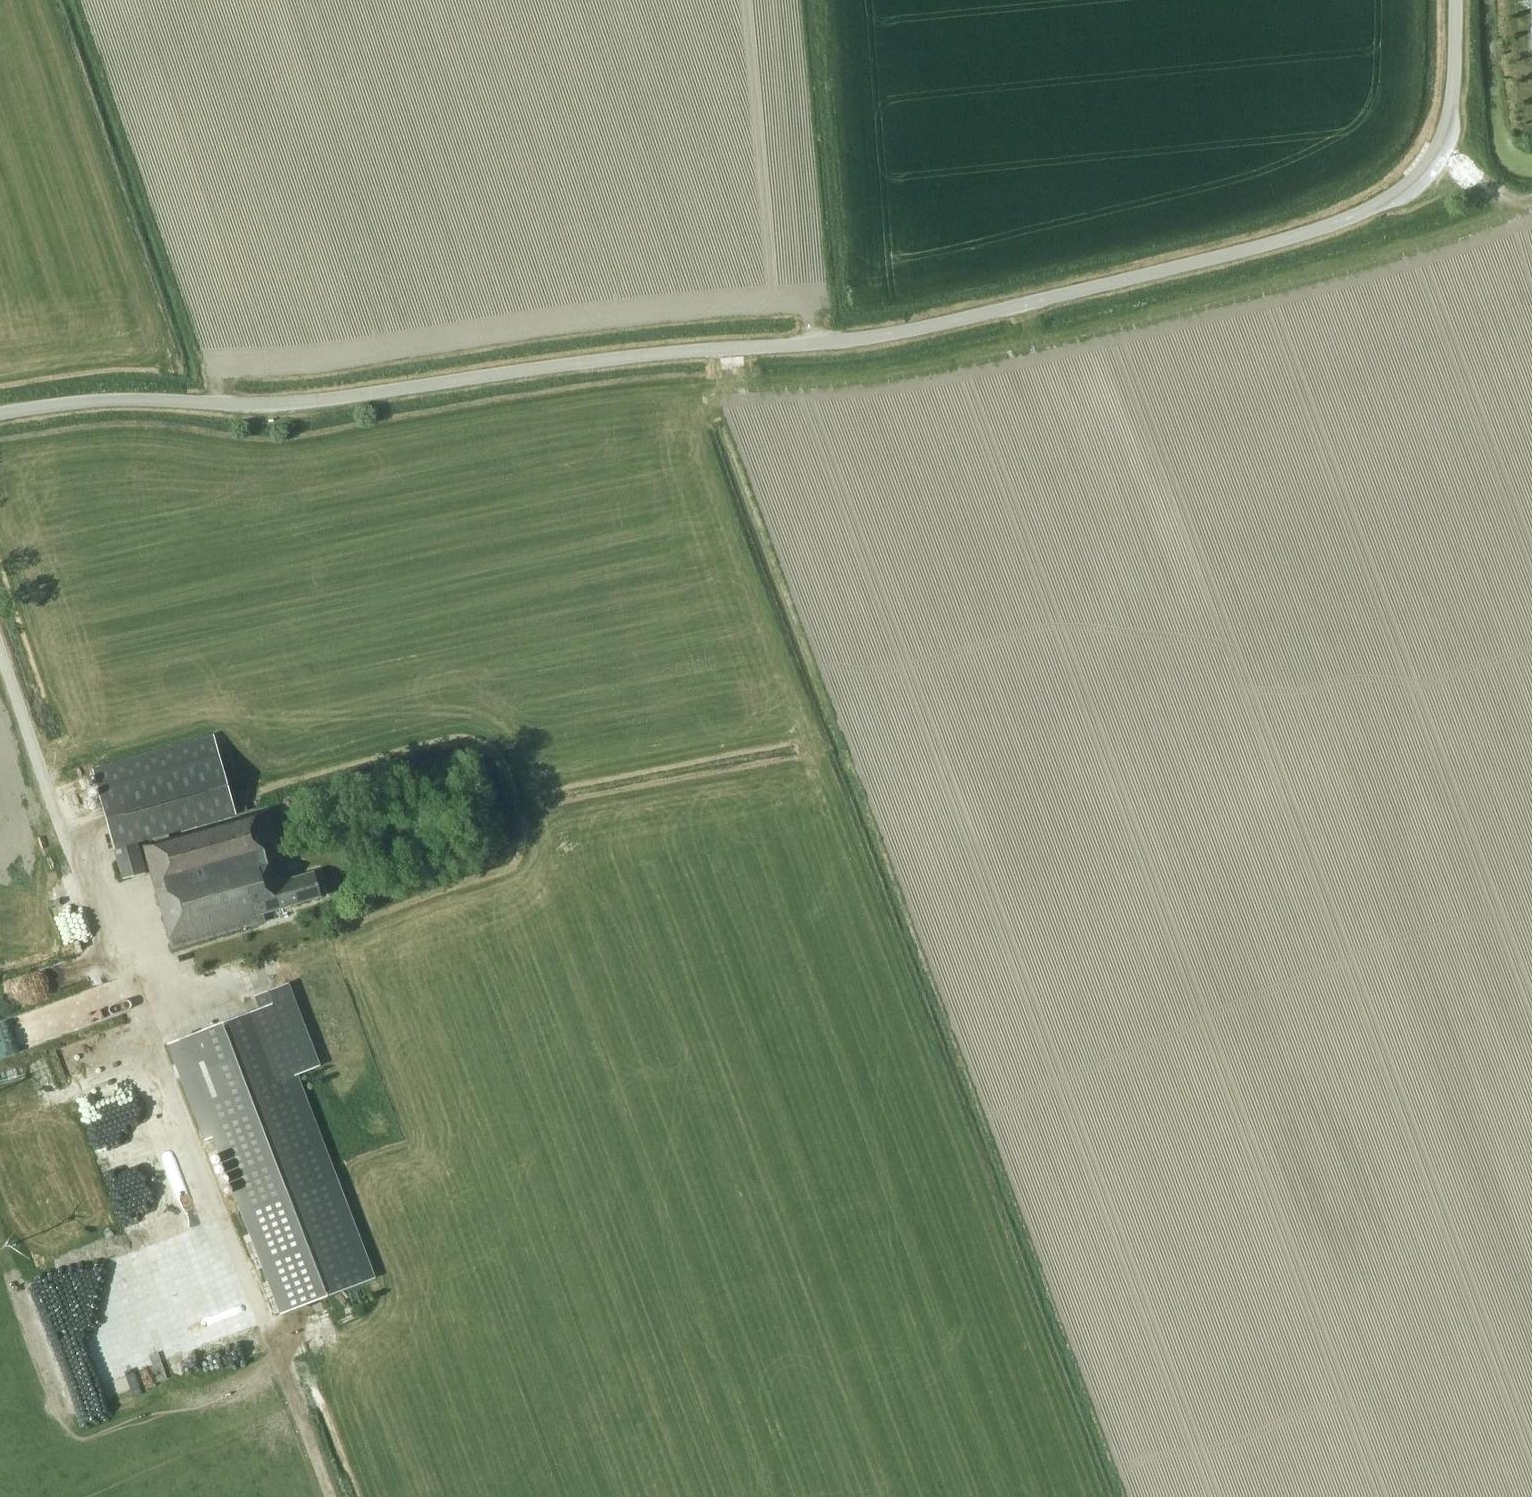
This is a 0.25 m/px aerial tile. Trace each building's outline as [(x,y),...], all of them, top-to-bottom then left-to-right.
[(114,849),(236,814),(213,735),(92,769),(114,849)] [(288,883),(268,811),(144,847),(173,951),(268,923),(265,914),(322,898),(315,875),(288,883)] [(147,875),(141,855),(118,862),(124,882),(147,875)] [(284,984),(252,996),(257,1009),(178,1039),(243,1211),(332,1176),(293,1074),(316,1066),(284,984)]
